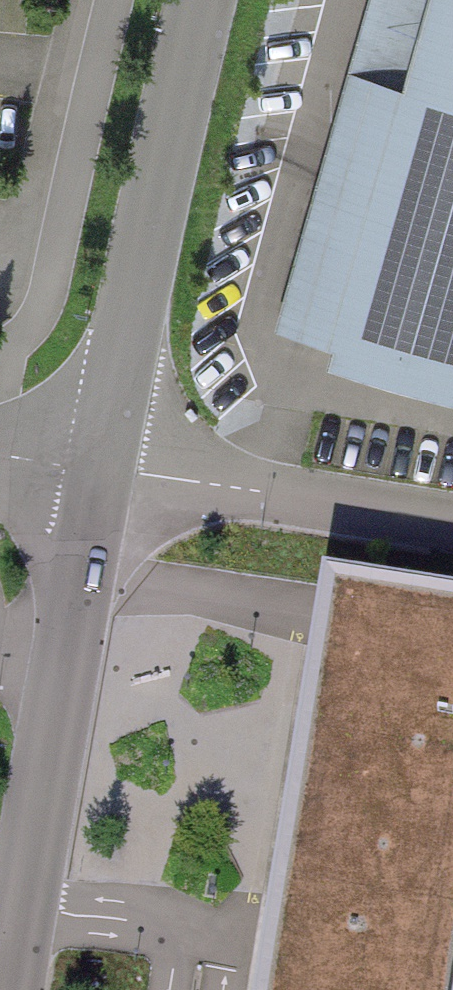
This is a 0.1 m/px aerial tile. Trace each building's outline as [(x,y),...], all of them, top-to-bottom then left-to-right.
[(271,336),(452,387),(452,0),(366,0),(271,336)] [(330,651),(275,989),(452,989),(452,671),(330,651)]
